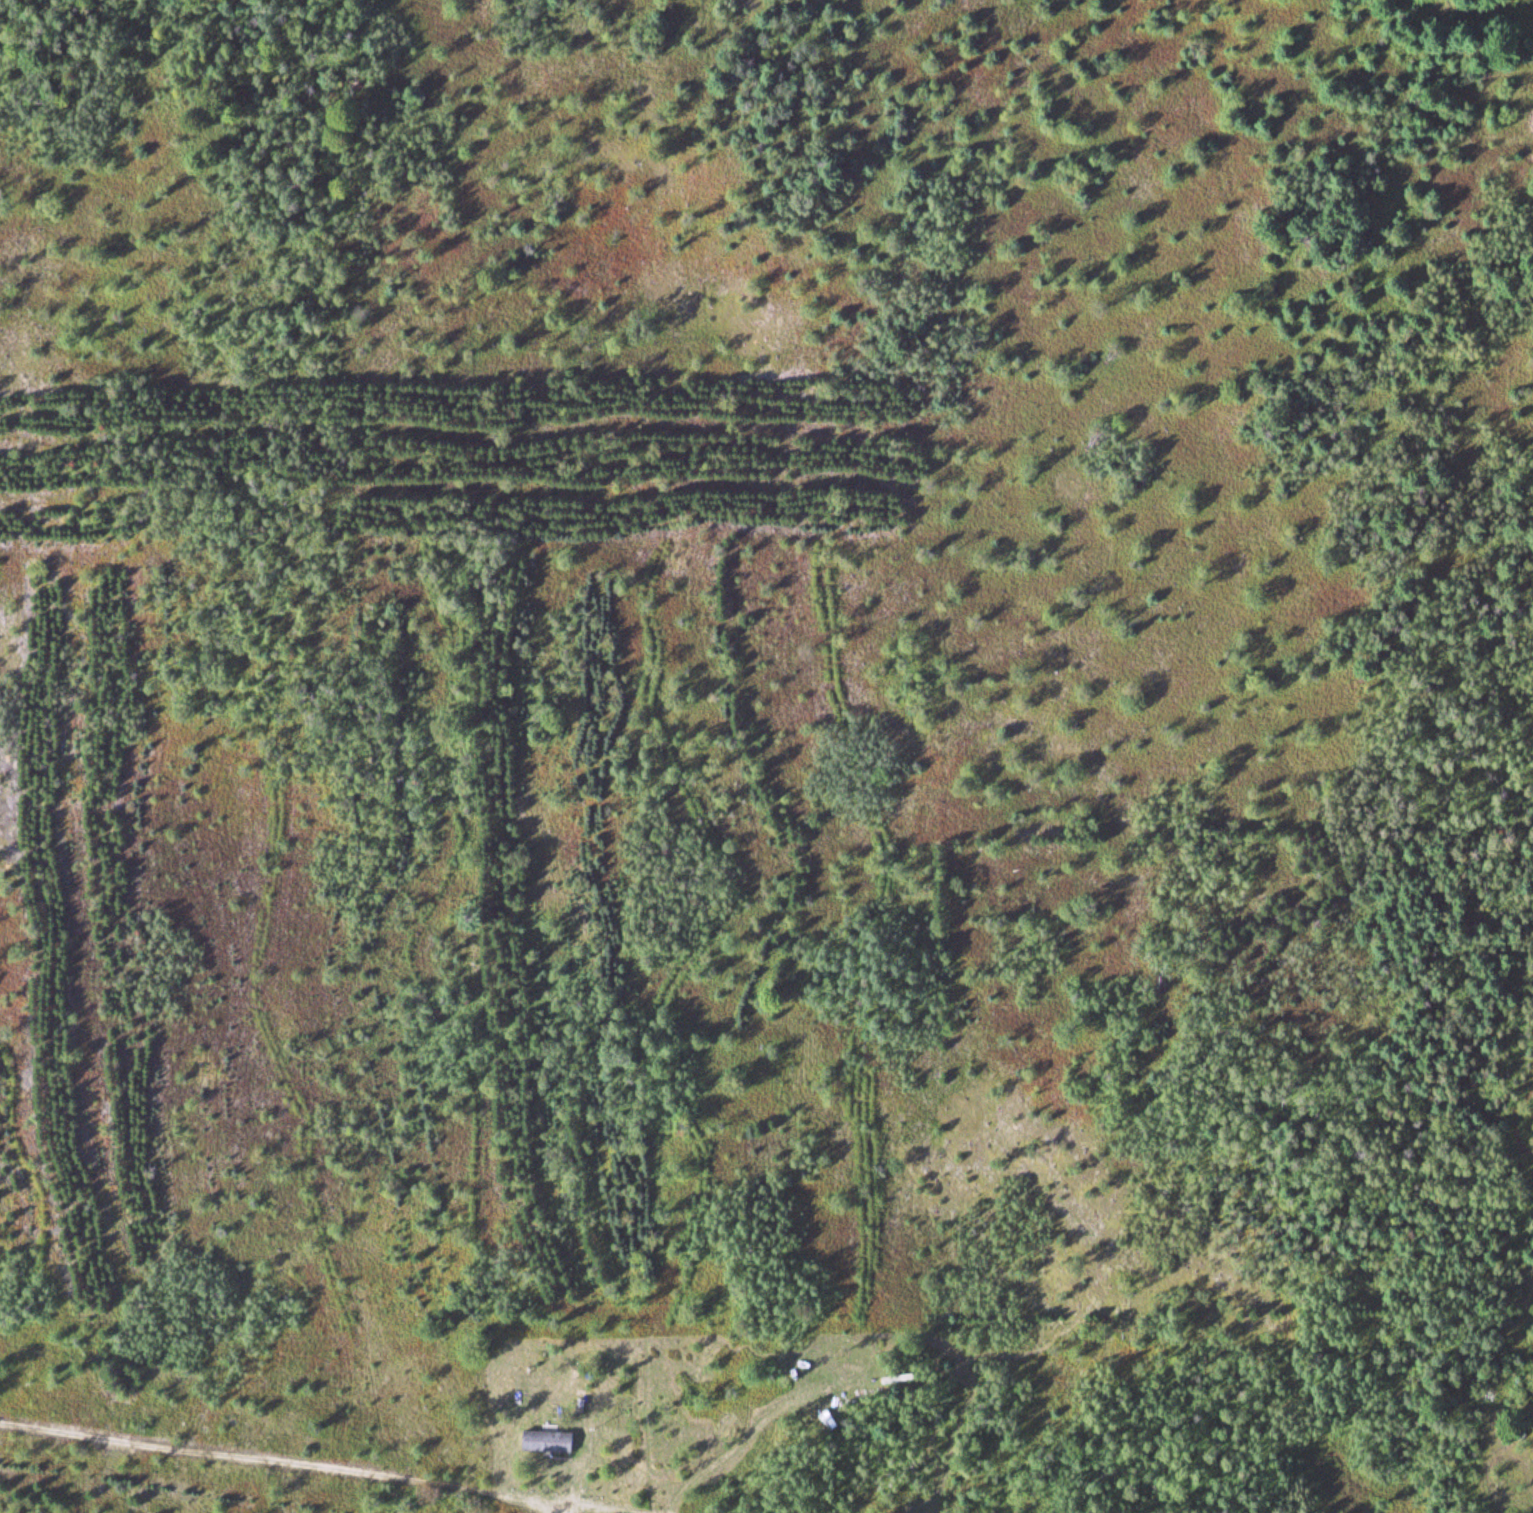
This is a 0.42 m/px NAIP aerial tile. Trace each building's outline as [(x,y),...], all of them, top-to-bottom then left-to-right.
[(520,1450),(570,1452),(570,1432),(521,1430),(520,1450)]
